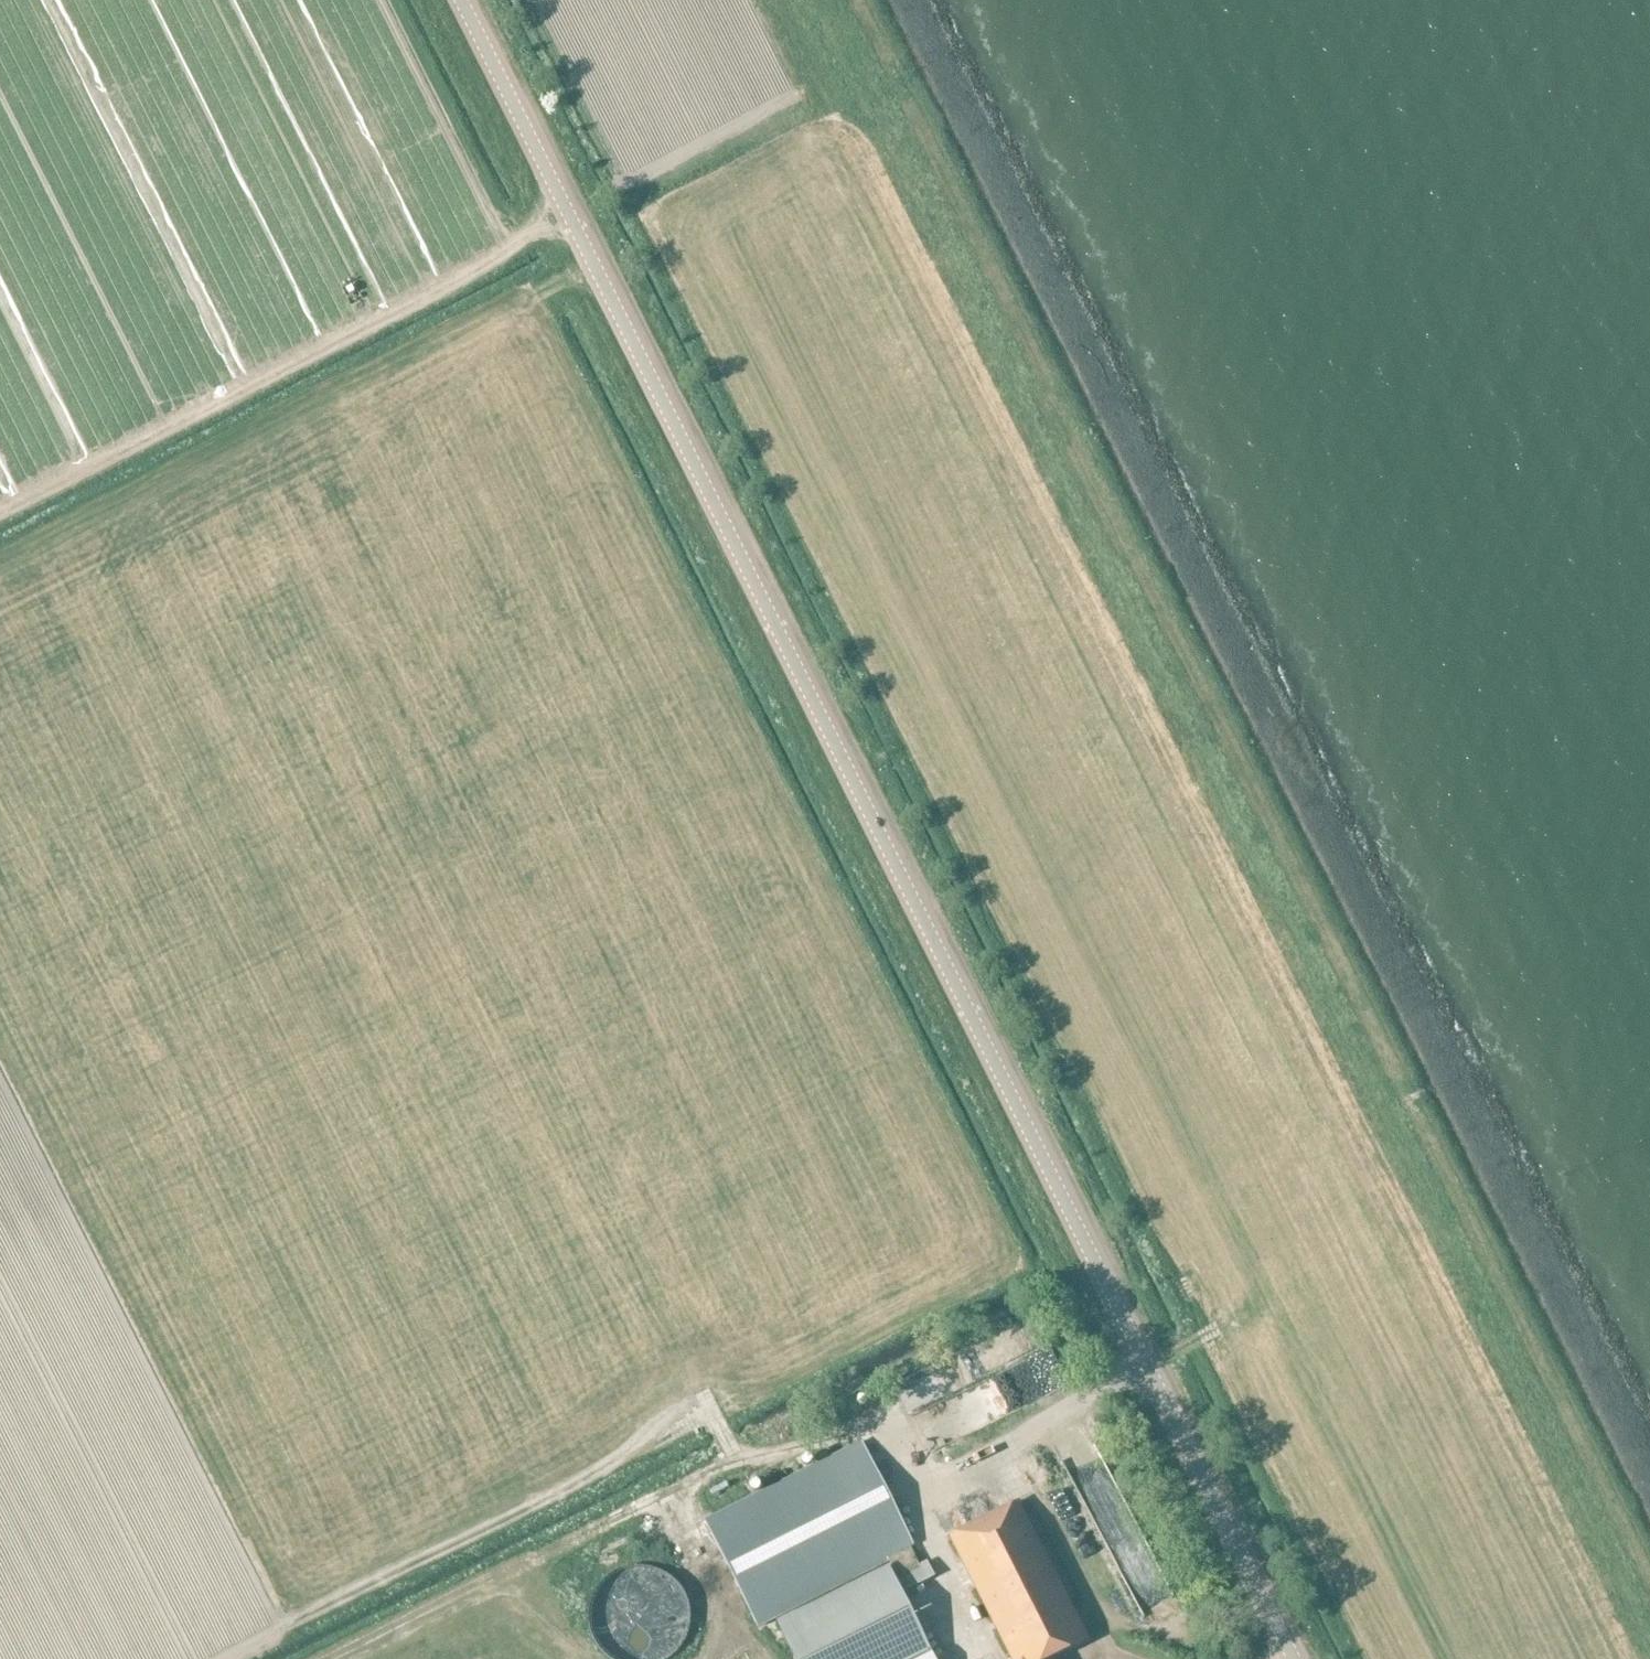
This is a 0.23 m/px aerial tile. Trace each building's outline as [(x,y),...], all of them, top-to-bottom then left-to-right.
[(999,1373),(966,1393),(980,1415),(1013,1395),(999,1373)] [(888,1568),(776,1623),(794,1658),(934,1658),(901,1594),(935,1578),(926,1561),(918,1565),(909,1546),(913,1544),(864,1445),(706,1525),(755,1623),(884,1559),(888,1568)] [(1052,1657),(1086,1639),(1017,1504),(949,1538),(1010,1658),(1053,1658),(1052,1657)] [(690,1618),(690,1609),(687,1601),(684,1593),(679,1586),(673,1580),(666,1575),(659,1571),(650,1568),(642,1567),(633,1567),(625,1569),(617,1572),(609,1577),(603,1583),(597,1589),(594,1596),(591,1603),(589,1610),(588,1618),(589,1627),(591,1635),(595,1643),(600,1650),(606,1657),(609,1658),(670,1658),(675,1655),(680,1648),(685,1642),(688,1634),(690,1626),(690,1618)]
